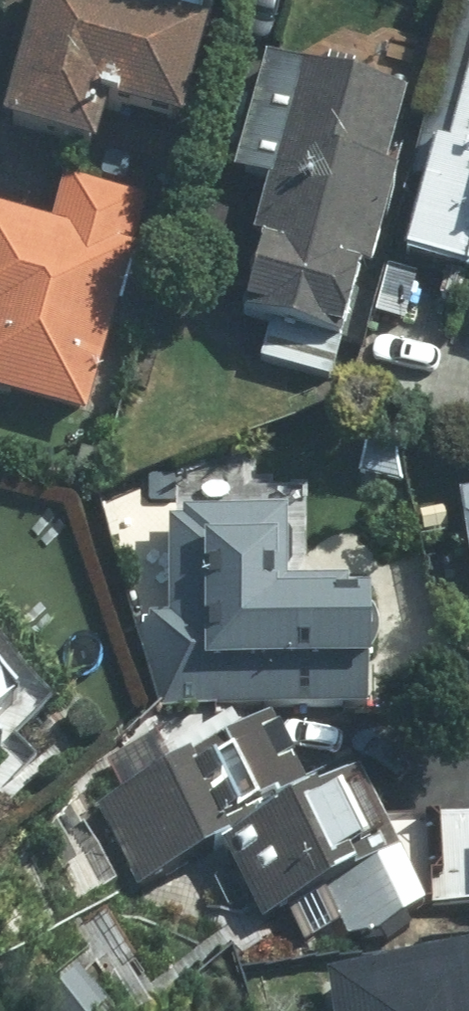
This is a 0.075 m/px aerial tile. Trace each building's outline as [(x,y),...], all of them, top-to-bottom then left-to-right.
[(351,190),(427,215),(442,173),(468,84),(468,0),(414,0),(351,190)] [(48,3),(8,146),(91,169),(103,126),(175,146),(203,45),(48,3)] [(442,173),(468,181),(468,84),(442,173)] [(55,235),(0,219),(0,403),(84,428),(148,207),(70,184),(55,235)] [(461,506),(468,560),(468,505),(461,506)] [(151,621),(151,696),(164,714),(369,718),(370,586),(294,585),(295,530),(166,529),(165,621),(151,621)] [(17,723),(0,704),(0,738),(17,723)] [(141,899),(229,859),(223,846),(306,808),(274,737),(103,814),(141,899)] [(368,793),(235,862),(273,933),(405,864),(368,793)] [(321,989),(324,1010),(468,1010),(468,972),(321,989)]
